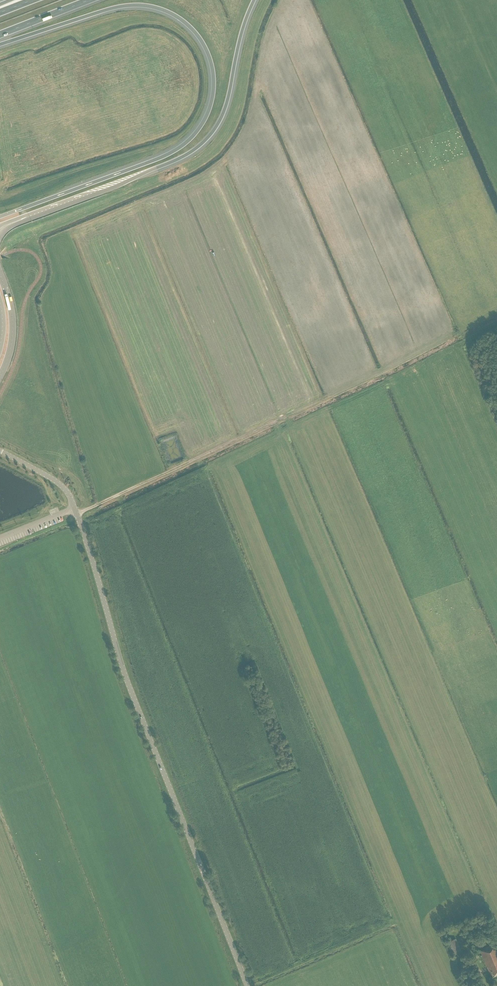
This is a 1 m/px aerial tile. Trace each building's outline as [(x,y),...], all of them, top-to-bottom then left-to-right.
[(452,954),(460,950),(456,939),(447,942),(452,954)] [(496,948),(493,950),(491,945),(479,951),(489,971),(490,971),(493,977),(496,975),(496,949),(496,948)]
